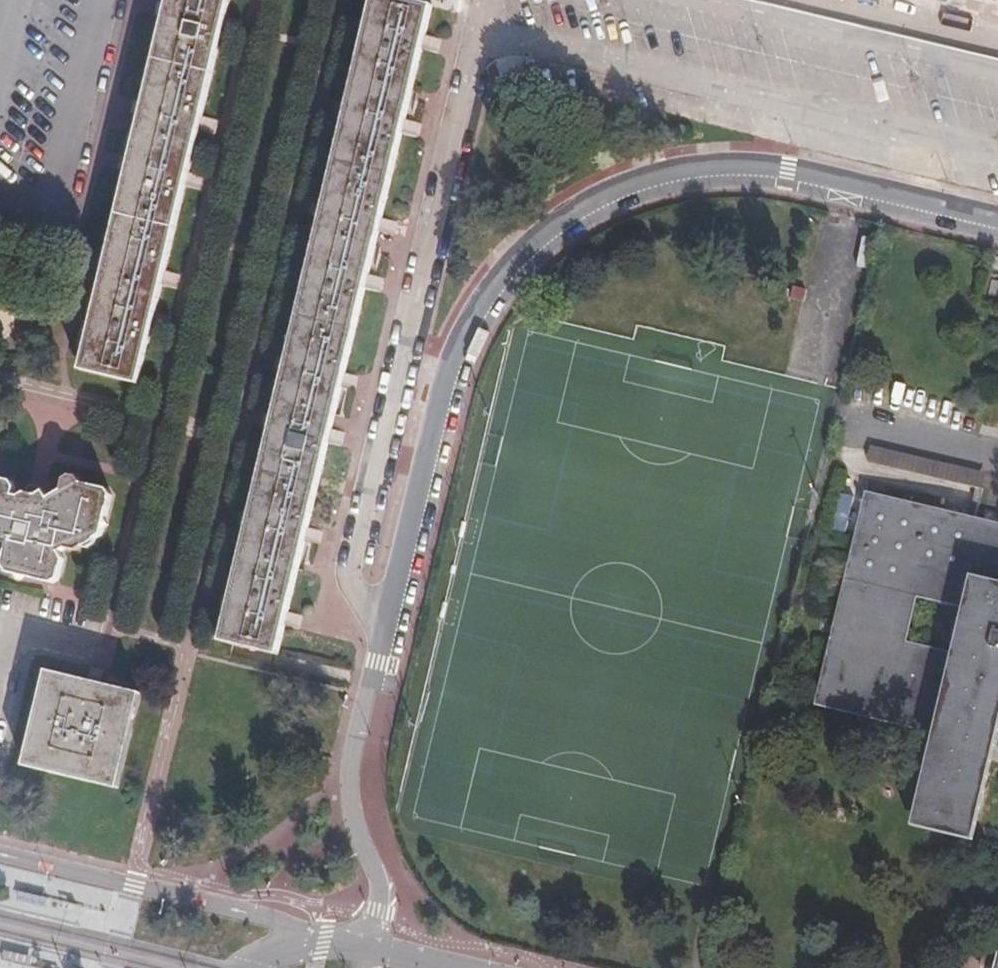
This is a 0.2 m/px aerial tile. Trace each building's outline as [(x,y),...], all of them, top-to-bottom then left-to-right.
[(75,374),(137,388),(228,0),(163,0),(75,374)] [(407,0),(368,0),(215,644),(276,660),(429,5),(407,0)] [(22,499),(12,545),(8,567),(13,574),(57,585),(63,582),(67,561),(64,554),(70,549),(80,552),(106,536),(115,498),(111,491),(86,485),(82,478),(74,477),(69,481),(67,491),(54,500),(49,493),(41,498),(30,495),(22,499)] [(2,543),(12,545),(22,499),(17,498),(20,489),(15,483),(0,479),(0,539),(2,543)] [(878,496),(826,706),(943,735),(933,777),(921,827),(983,842),(994,792),(997,778),(997,524),(878,496)] [(143,694),(51,673),(28,769),(121,791),(143,694)]
